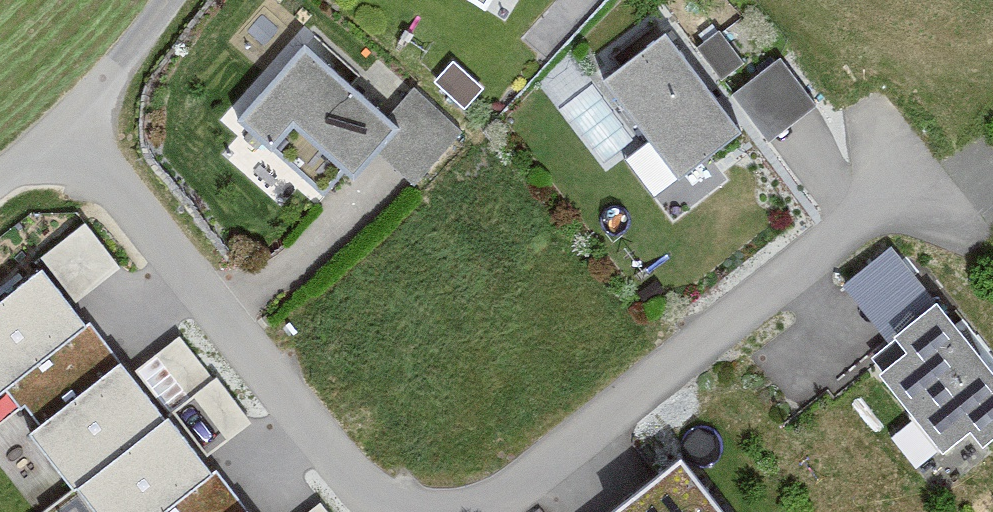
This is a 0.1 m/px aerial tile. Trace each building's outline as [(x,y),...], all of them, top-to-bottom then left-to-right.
[(720,71),(745,54),(723,21),(698,38),(720,71)] [(742,122),(666,24),(603,73),(676,172),(742,122)] [(397,121),(304,34),(235,115),(325,201),(397,121)] [(773,134),(819,92),(779,49),(733,91),(773,134)] [(41,258),(0,292),(0,390),(31,427),(121,351),(41,258)] [(952,300),(910,335),(924,351),(898,373),(964,450),(991,428),(992,430),(992,348),(952,300)] [(78,482),(168,408),(121,351),(31,427),(78,482)] [(245,506),(168,408),(78,482),(103,511),(237,511),(245,506)] [(630,511),(743,511),(698,457),(630,511)] [(331,497),(294,511),(337,511),(331,497)]
